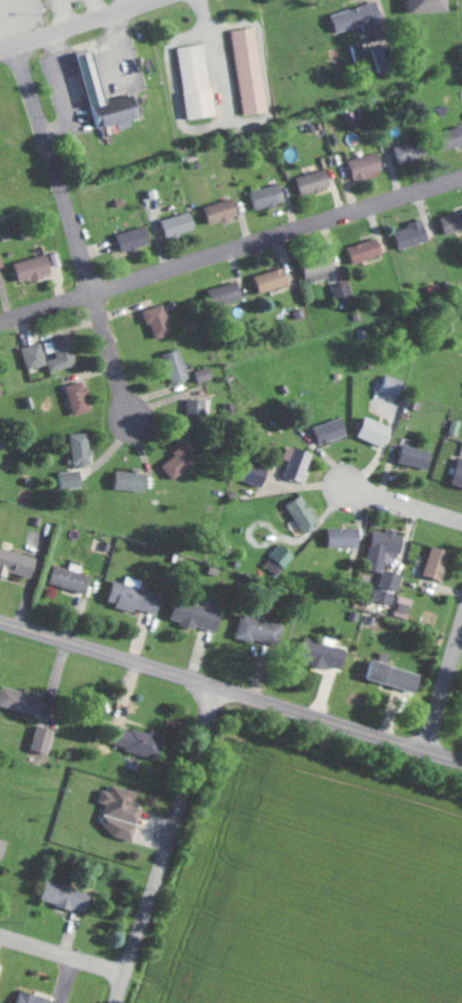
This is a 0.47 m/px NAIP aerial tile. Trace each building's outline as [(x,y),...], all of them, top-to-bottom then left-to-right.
[(413,13),(451,11),(451,0),(412,0),(413,13)] [(364,25),(365,28),(382,24),(377,3),(334,13),(338,31),(364,25)] [(236,30),(245,115),(269,112),(260,27),(236,30)] [(182,47),(190,118),(217,115),(209,44),(182,47)] [(379,74),(394,70),(387,46),(373,50),(379,74)] [(109,101),(98,52),(82,56),(98,130),(133,122),(132,120),(144,118),(139,95),(109,101)] [(452,149),(461,146),(461,126),(447,131),(452,149)] [(422,159),(417,141),(396,147),(402,165),(422,159)] [(352,159),(356,181),(367,179),(366,174),(385,170),(381,153),(352,159)] [(304,196),(334,187),(328,169),(299,178),(304,196)] [(254,190),(257,209),(287,203),(284,185),(254,190)] [(213,226),(241,217),(236,198),(207,207),(213,226)] [(443,216),(447,235),(461,231),(461,212),(443,216)] [(165,218),(169,237),(198,231),(195,213),(165,218)] [(430,241),(423,219),(408,224),(410,228),(397,232),(402,249),(430,241)] [(155,243),(149,225),(119,235),(126,253),(155,243)] [(355,264),(386,256),(381,238),(351,246),(355,264)] [(56,275),(51,254),(18,263),(23,283),(56,275)] [(336,279),(334,259),(307,262),(309,282),(336,279)] [(292,286),(288,269),(259,275),(262,292),(292,286)] [(340,307),(357,300),(351,281),(334,287),(340,307)] [(241,283),(219,287),(222,304),(244,300),(241,283)] [(177,333),(167,304),(148,311),(158,340),(177,333)] [(57,339),(60,359),(51,360),(53,371),(80,367),(74,336),(57,339)] [(51,364),(45,342),(25,348),(31,370),(51,364)] [(191,380),(184,350),(166,354),(174,384),(191,380)] [(201,383),(215,380),(213,369),(199,371),(201,383)] [(403,397),(408,380),(388,375),(384,391),(403,397)] [(97,411),(87,381),(69,387),(78,417),(97,411)] [(209,400),(190,399),(190,421),(209,422),(209,400)] [(323,444),(351,435),(345,418),(317,427),(323,444)] [(395,426),(368,418),(362,438),(388,447),(395,426)] [(73,435),(78,468),(96,465),(91,432),(73,435)] [(436,452),(407,444),(402,462),(431,470),(436,452)] [(164,464),(176,480),(200,462),(188,446),(164,464)] [(292,461),(288,476),(307,482),(315,453),(291,446),(287,460),(292,461)] [(266,487),(271,467),(251,462),(245,481),(266,487)] [(83,470),(61,474),(64,490),(86,486),(83,470)] [(149,493),(151,474),(118,470),(115,489),(149,493)] [(289,506),(307,533),(323,523),(305,495),(289,506)] [(362,528),(332,529),(332,548),(363,547),(362,528)] [(404,574),(386,570),(387,561),(396,563),(398,553),(404,554),(407,533),(390,530),(389,532),(376,530),(368,570),(384,573),(382,587),(401,591),(404,574)] [(298,554),(282,543),(266,566),(281,577),(298,554)] [(0,546),(0,568),(2,569),(0,574),(11,577),(12,572),(36,579),(42,558),(0,546)] [(427,575),(445,581),(454,551),(436,546),(427,575)] [(86,566),(74,563),(73,568),(57,565),(53,585),(91,593),(95,575),(85,573),(86,566)] [(160,614),(165,594),(143,589),(145,581),(129,577),(128,584),(117,581),(112,605),(138,612),(139,609),(160,614)] [(393,606),(397,594),(377,588),(374,600),(393,606)] [(396,616),(409,619),(415,599),(401,596),(396,616)] [(174,619),(186,622),(184,626),(198,630),(199,627),(219,632),(224,612),(179,601),(174,619)] [(238,639),(282,645),(285,621),(242,615),(238,639)] [(345,672),(351,650),(309,638),(302,660),(345,672)] [(426,675),(390,665),(393,654),(380,650),(372,680),(421,693),(426,675)] [(1,706),(45,717),(50,698),(6,687),(1,706)] [(33,749),(51,754),(58,731),(40,726),(33,749)] [(153,734),(126,726),(119,747),(163,761),(171,735),(154,730),(153,734)] [(144,809),(136,806),(140,792),(115,785),(113,793),(105,790),(101,803),(109,805),(102,830),(136,839),(144,809)] [(94,892),(49,881),(44,902),(89,913),(94,892)] [(20,1002),(62,1002),(23,992),(20,1002)]
